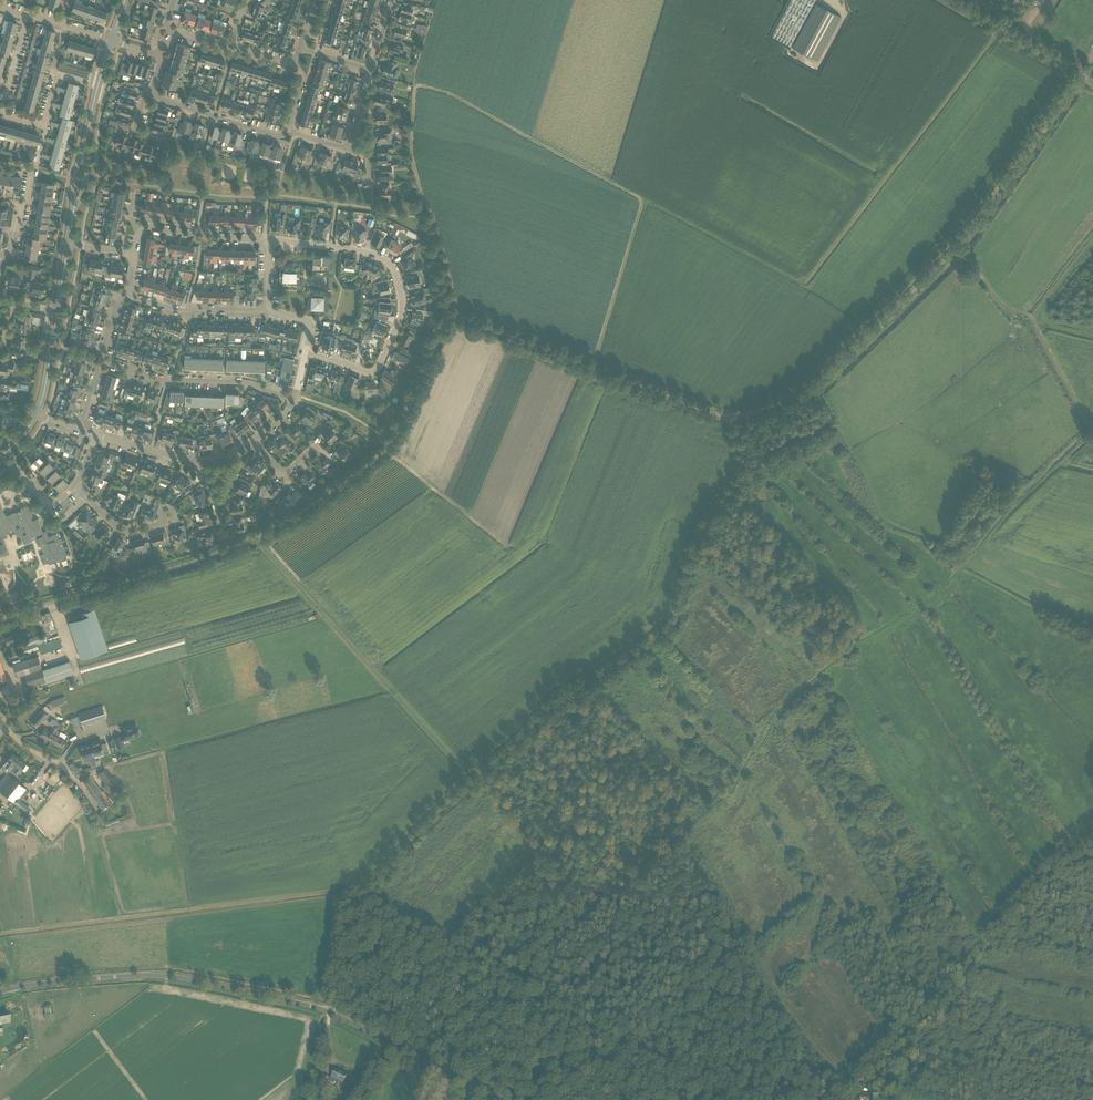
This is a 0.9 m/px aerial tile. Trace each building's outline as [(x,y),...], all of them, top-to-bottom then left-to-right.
[(59,3),(50,0),(48,7),(57,10),(59,3)] [(292,5),(300,8),(301,8),(299,7),(301,2),(302,3),(295,0),(293,0),(292,5)] [(816,0),(791,0),(771,36),(791,46),(816,0)] [(234,4),(225,1),(224,4),(222,3),(220,4),(219,9),(225,11),(226,8),(232,10),(234,4)] [(345,4),(336,1),(335,7),(336,7),(343,9),(344,7),(345,4)] [(81,4),(76,3),(75,2),(72,11),(78,13),(81,4)] [(255,7),(254,10),(266,14),(269,6),(262,3),(261,2),(259,6),(255,4),(254,6),(255,7)] [(377,4),(368,2),(367,7),(378,11),(379,9),(376,8),(377,4)] [(416,10),(415,10),(416,6),(407,3),(406,6),(402,5),(400,12),(414,16),(416,10)] [(841,17),(816,3),(792,47),(817,61),(841,17)] [(88,6),(81,4),(78,13),(85,15),(88,6)] [(300,8),(292,5),(290,11),(298,14),(300,8)] [(94,9),(88,6),(85,15),(91,17),(94,9)] [(155,21),(158,9),(149,6),(145,18),(143,17),(142,24),(143,24),(140,36),(149,39),(153,27),(149,26),(151,20),(155,21)] [(367,7),(365,13),(374,15),(375,12),(378,13),(378,11),(367,7)] [(94,9),(91,17),(97,20),(100,11),(94,9)] [(252,13),(251,15),(256,17),(254,20),(255,20),(259,21),(262,22),(264,17),(261,16),(262,13),(254,10),(253,13),(252,13)] [(100,11),(97,20),(104,22),(107,13),(100,11)] [(288,16),(293,18),(293,19),(297,20),(298,14),(290,11),(288,16)] [(188,23),(190,14),(184,12),(182,20),(184,21),(183,22),(188,23)] [(333,12),(331,18),(340,21),(341,17),(344,18),(347,19),(348,17),(342,15),(335,13),(333,12)] [(414,16),(400,12),(398,18),(402,19),(401,23),(410,25),(411,22),(412,22),(413,21),(414,21),(415,20),(415,19),(415,18),(414,17),(414,16)] [(374,15),(365,13),(363,19),(375,22),(376,20),(373,19),(374,15)] [(196,15),(190,14),(188,23),(192,25),(192,23),(194,24),(196,16),(196,15)] [(196,16),(194,24),(197,25),(196,26),(198,26),(198,27),(202,29),(205,19),(206,16),(198,14),(197,17),(196,16)] [(5,20),(3,27),(15,30),(17,24),(14,23),(15,20),(6,16),(5,20)] [(286,16),(284,22),(292,24),(293,19),(293,18),(288,16),(286,16)] [(340,21),(331,18),(329,24),(331,25),(338,27),(340,21)] [(205,19),(202,29),(206,30),(206,29),(211,30),(213,23),(210,22),(211,21),(205,19)] [(219,24),(216,34),(220,35),(221,34),(222,35),(225,26),(226,27),(227,23),(220,21),(219,24)] [(292,24),(284,22),(282,27),(291,30),(293,24),(292,24)] [(213,23),(211,30),(211,31),(212,32),(212,33),(216,34),(219,24),(213,23)] [(362,33),(370,35),(371,32),(372,32),(373,30),(368,28),(369,25),(361,23),(360,29),(363,30),(362,33)] [(408,39),(409,34),(411,28),(398,24),(397,27),(396,27),(393,35),(408,39)] [(15,30),(3,27),(1,33),(5,34),(14,37),(15,30)] [(250,29),(247,28),(243,27),(242,31),(244,31),(241,40),(243,41),(244,40),(247,41),(249,33),(250,29)] [(282,27),(280,33),(288,35),(288,36),(289,36),(291,30),(282,27)] [(47,29),(45,36),(54,39),(56,32),(47,29)] [(252,33),(249,33),(247,41),(250,42),(250,43),(252,43),(253,42),(252,42),(255,34),(256,31),(253,30),(252,33)] [(258,35),(255,34),(252,42),(253,42),(256,43),(255,44),(258,45),(259,41),(263,42),(266,32),(261,31),(261,32),(259,32),(258,35)] [(280,33),(278,39),(287,42),(287,41),(286,41),(288,36),(280,33)] [(370,35),(362,33),(361,36),(358,35),(356,41),(364,43),(365,40),(370,41),(370,39),(369,38),(370,35)] [(5,34),(3,41),(12,43),(14,37),(5,34)] [(328,36),(326,35),(324,42),(333,44),(335,38),(328,36)] [(45,36),(43,42),(52,45),(54,39),(45,36)] [(287,42),(278,39),(276,45),(285,48),(287,42)] [(337,39),(336,40),(340,42),(341,42),(339,47),(344,48),(346,41),(341,40),(337,39)] [(3,41),(1,47),(10,49),(12,43),(3,41)] [(73,52),(76,43),(69,41),(66,50),(73,52)] [(364,43),(356,41),(355,46),(358,47),(357,50),(365,53),(366,50),(367,50),(368,48),(363,46),(364,43)] [(52,45),(43,42),(41,49),(50,51),(52,45)] [(76,43),(73,52),(79,54),(82,45),(76,43)] [(180,85),(182,80),(178,79),(180,75),(182,76),(184,71),(187,72),(189,67),(185,66),(188,57),(191,58),(193,53),(189,52),(191,47),(177,43),(176,47),(173,46),(173,48),(173,49),(175,50),(175,51),(173,51),(172,51),(171,53),(174,54),(172,61),(169,60),(169,62),(169,63),(171,64),(171,65),(169,65),(168,65),(167,67),(170,68),(169,71),(166,71),(165,74),(162,74),(162,75),(162,77),(164,77),(164,79),(162,78),(161,79),(160,81),(163,81),(162,85),(176,89),(177,85),(180,85)] [(403,46),(394,43),(393,46),(390,46),(388,53),(397,55),(398,51),(401,52),(403,46)] [(88,46),(82,45),(79,54),(86,55),(88,46)] [(88,46),(86,55),(92,57),(95,48),(88,46)] [(1,47),(0,51),(0,54),(8,56),(10,49),(1,47)] [(50,51),(41,49),(39,55),(48,58),(50,51)] [(354,49),(351,58),(359,61),(360,57),(364,59),(365,56),(364,56),(365,53),(357,50),(354,49)] [(205,64),(209,52),(206,52),(206,55),(202,54),(199,62),(205,64)] [(210,53),(209,52),(205,64),(211,66),(213,57),(210,56),(210,53)] [(39,55),(38,62),(47,64),(48,58),(39,55)] [(217,58),(213,57),(211,66),(216,67),(220,56),(218,55),(217,58)] [(222,56),(220,56),(216,67),(222,69),(225,60),(221,59),(222,56)] [(312,85),(320,88),(324,89),(332,63),(320,60),(312,85)] [(122,63),(119,74),(123,75),(129,76),(129,77),(130,73),(133,63),(127,61),(126,64),(122,63)] [(235,73),(239,61),(237,61),(236,64),(232,63),(229,71),(235,73)] [(239,61),(235,73),(241,75),(244,66),(240,65),(241,62),(239,61)] [(399,70),(396,69),(396,67),(397,63),(389,61),(388,65),(387,64),(387,66),(384,66),(382,73),(393,77),(397,78),(399,70)] [(47,64),(38,62),(36,68),(45,71),(47,64)] [(139,64),(133,63),(130,73),(136,75),(139,64)] [(139,64),(136,75),(142,77),(145,66),(139,64)] [(244,66),(241,75),(247,76),(250,64),(248,64),(247,67),(244,66)] [(250,64),(247,76),(252,78),(255,69),(251,68),(252,65),(250,64)] [(151,68),(145,66),(142,77),(147,78),(146,82),(149,83),(152,73),(149,72),(151,68)] [(255,69),(252,78),(258,80),(261,68),(259,67),(258,70),(255,69)] [(263,68),(261,68),(258,80),(263,81),(266,72),(262,71),(263,68)] [(35,70),(33,77),(42,79),(44,72),(35,70)] [(266,72),(263,81),(269,83),(273,71),(271,70),(270,74),(266,72)] [(269,83),(268,86),(274,88),(276,79),(273,78),(274,75),(272,74),(269,83)] [(348,84),(356,86),(357,83),(358,84),(359,81),(354,80),(355,76),(348,74),(346,80),(349,81),(348,84)] [(33,77),(32,83),(41,85),(42,79),(33,77)] [(280,80),(276,79),(274,88),(279,89),(283,77),(281,77),(280,80)] [(283,77),(279,89),(285,91),(288,82),(284,81),(285,78),(283,77)] [(395,80),(386,78),(385,82),(380,80),(378,89),(391,93),(395,80)] [(32,83),(30,89),(39,92),(41,85),(32,83)] [(79,91),(77,90),(79,86),(69,83),(67,89),(64,89),(63,92),(66,93),(64,99),(74,102),(75,97),(77,98),(79,91)] [(344,86),(343,89),(356,92),(356,90),(355,90),(356,86),(348,84),(347,87),(344,86)] [(124,95),(130,97),(135,99),(137,93),(133,92),(134,88),(124,85),(123,89),(126,90),(124,95)] [(307,90),(319,94),(320,88),(312,85),(311,89),(307,88),(307,90)] [(26,95),(25,95),(28,96),(28,95),(37,98),(39,92),(30,89),(27,88),(26,95)] [(194,100),(197,90),(191,88),(188,98),(194,100)] [(356,92),(343,89),(343,91),(346,92),(345,95),(353,97),(354,94),(355,94),(356,92)] [(203,91),(197,90),(194,100),(200,101),(203,91)] [(319,94),(307,90),(306,92),(309,93),(308,97),(317,99),(319,94)] [(203,91),(200,101),(206,103),(209,93),(203,91)] [(215,95),(209,93),(206,103),(212,105),(215,95)] [(124,95),(121,94),(120,98),(123,99),(122,104),(127,106),(133,108),(134,102),(129,100),(130,97),(124,95)] [(28,96),(26,102),(35,104),(37,98),(28,95),(28,96)] [(353,97),(345,95),(344,98),(339,96),(337,102),(346,105),(347,105),(348,102),(352,103),(353,101),(352,100),(353,97)] [(376,96),(373,104),(381,106),(384,107),(386,101),(391,103),(391,102),(394,103),(396,103),(397,98),(393,97),(386,95),(385,98),(376,96)] [(228,110),(231,100),(222,97),(220,103),(223,104),(222,108),(228,110)] [(304,99),(304,101),(315,105),(317,99),(308,97),(307,100),(304,99)] [(268,107),(278,110),(280,104),(276,103),(277,100),(271,98),(268,107)] [(60,105),(59,108),(61,109),(60,115),(70,118),(71,113),(71,112),(73,112),(74,110),(74,109),(72,108),(73,106),(74,102),(64,99),(62,106),(60,105)] [(237,101),(231,100),(228,110),(234,111),(237,101)] [(243,103),(237,101),(234,111),(240,113),(243,103)] [(315,105),(304,101),(303,103),(306,104),(305,108),(314,110),(315,105)] [(35,104),(26,102),(24,109),(33,111),(35,104)] [(346,105),(337,102),(336,108),(337,108),(336,112),(347,115),(348,109),(343,108),(344,105),(346,105)] [(122,104),(119,103),(118,107),(121,108),(119,113),(124,115),(130,117),(132,111),(126,109),(127,106),(122,104)] [(243,103),(240,113),(245,115),(248,105),(243,103)] [(157,113),(167,116),(169,110),(166,110),(167,107),(163,105),(162,108),(159,107),(157,113)] [(254,106),(248,105),(245,115),(251,116),(254,106)] [(268,107),(266,107),(264,112),(267,113),(277,116),(278,110),(268,107)] [(314,110),(305,108),(304,111),(301,111),(300,112),(312,116),(314,110)] [(390,110),(381,110),(381,114),(376,114),(376,123),(381,123),(381,124),(387,124),(387,114),(390,114),(390,110)] [(114,118),(117,119),(116,122),(110,120),(108,124),(117,127),(117,124),(121,125),(122,124),(127,125),(129,120),(124,118),(124,115),(119,113),(116,112),(114,118)] [(312,116),(300,112),(300,115),(303,115),(302,119),(310,122),(312,116)] [(334,115),(332,120),(340,123),(341,120),(345,121),(347,115),(336,112),(335,115),(334,115)] [(170,117),(167,116),(157,113),(155,119),(165,122),(166,119),(170,120),(170,117)] [(267,113),(265,119),(275,122),(277,116),(267,113)] [(73,126),(71,125),(73,121),(63,118),(61,124),(58,124),(57,127),(60,127),(58,134),(68,137),(69,132),(71,133),(72,131),(72,129),(73,126)] [(155,119),(153,125),(167,129),(168,126),(164,125),(165,122),(155,119)] [(310,122),(302,119),(301,123),(298,122),(297,124),(309,127),(310,122)] [(181,122),(178,130),(178,132),(183,134),(184,132),(187,121),(184,120),(183,123),(181,122)] [(340,123),(332,120),(331,126),(332,126),(331,130),(341,133),(343,127),(340,126),(340,123)] [(191,122),(187,121),(184,132),(190,134),(192,125),(190,125),(191,122)] [(190,134),(189,136),(195,137),(195,135),(196,135),(199,124),(195,123),(194,126),(192,125),(190,134)] [(199,124),(196,135),(202,137),(203,133),(204,133),(205,128),(202,127),(203,125),(199,124)] [(167,129),(153,125),(152,131),(162,134),(163,131),(166,132),(167,129)] [(217,139),(219,131),(218,130),(218,127),(214,126),(213,130),(211,129),(209,137),(217,139)] [(5,136),(4,139),(11,141),(12,138),(14,129),(8,127),(5,136)] [(219,131),(217,139),(216,141),(219,142),(220,140),(223,141),(226,129),(222,128),(221,131),(219,131)] [(376,133),(376,134),(376,136),(377,141),(377,144),(392,143),(392,136),(392,128),(383,128),(381,128),(381,132),(376,132),(376,133)] [(14,129),(12,138),(18,140),(20,131),(14,129)] [(226,129),(223,141),(226,141),(224,146),(227,147),(229,142),(231,134),(229,134),(230,131),(226,129)] [(341,133),(331,130),(330,133),(328,133),(327,139),(335,141),(336,138),(340,139),(341,133)] [(27,132),(20,131),(18,140),(24,141),(27,132)] [(27,132),(24,141),(31,143),(33,134),(27,132)] [(233,135),(231,134),(229,142),(234,144),(238,133),(234,132),(233,135)] [(241,134),(238,133),(234,144),(237,145),(236,149),(242,150),(245,141),(242,140),(243,138),(240,137),(241,134)] [(40,136),(33,134),(31,143),(37,145),(40,136)] [(68,137),(58,134),(56,140),(54,140),(53,143),(55,144),(54,150),(63,153),(65,149),(66,149),(67,145),(68,144),(68,143),(68,142),(67,142),(68,137)] [(127,140),(128,137),(121,135),(120,138),(115,137),(114,143),(118,145),(118,146),(124,148),(125,147),(127,140)] [(125,147),(124,148),(129,150),(135,152),(138,142),(139,140),(132,138),(131,142),(127,140),(125,147)] [(242,150),(241,153),(245,154),(246,154),(250,155),(251,154),(255,140),(251,139),(250,142),(248,142),(245,141),(242,150)] [(255,140),(251,154),(256,156),(260,145),(258,144),(259,141),(255,140)] [(135,152),(134,154),(141,156),(141,154),(146,155),(148,149),(143,147),(144,144),(138,142),(135,152)] [(260,145),(256,156),(259,157),(260,154),(263,155),(266,144),(262,143),(262,146),(260,145)] [(270,145),(266,144),(263,155),(266,156),(265,159),(268,160),(271,148),(269,148),(270,145)] [(377,155),(388,155),(388,151),(393,151),(393,144),(383,144),(383,147),(377,147),(377,155)] [(146,155),(146,157),(152,159),(152,157),(157,158),(159,152),(154,151),(155,147),(149,146),(148,149),(146,155)] [(271,148),(268,160),(274,162),(274,161),(275,158),(278,147),(274,146),(273,149),(271,148)] [(278,147),(275,158),(274,161),(280,162),(280,160),(283,152),(281,151),(282,148),(278,147)] [(303,158),(306,148),(300,147),(298,153),(295,152),(293,158),(298,160),(300,159),(300,157),(303,158)] [(312,150),(306,148),(303,158),(306,159),(306,161),(307,162),(311,164),(313,157),(310,157),(312,150)] [(63,153),(54,150),(52,157),(49,156),(48,159),(51,160),(49,166),(59,169),(60,165),(62,165),(64,158),(62,158),(63,153)] [(315,158),(313,164),(317,165),(317,166),(320,167),(322,166),(323,163),(326,154),(320,152),(319,157),(318,159),(315,158)] [(332,156),(326,154),(323,163),(326,164),(325,166),(326,168),(331,169),(333,163),(330,162),(332,156)] [(388,155),(377,155),(377,156),(376,156),(376,162),(377,162),(377,163),(381,163),(381,165),(387,165),(387,164),(391,164),(391,160),(387,160),(387,155),(388,155)] [(347,175),(348,171),(351,161),(345,159),(344,164),(338,162),(335,170),(343,173),(345,174),(347,175)] [(351,161),(348,171),(354,173),(354,174),(355,176),(362,178),(362,170),(356,168),(358,163),(351,161)] [(379,171),(377,171),(377,174),(378,180),(388,179),(389,179),(389,173),(391,173),(391,167),(381,167),(381,171),(379,171)] [(13,176),(6,175),(4,188),(7,188),(7,192),(11,193),(13,176)] [(13,176),(11,193),(14,194),(15,190),(18,190),(20,177),(13,176)] [(41,190),(53,192),(54,184),(38,182),(37,186),(41,186),(41,190)] [(390,196),(390,189),(389,189),(389,184),(381,184),(381,189),(378,190),(378,197),(389,197),(389,201),(396,201),(396,196),(390,196)] [(36,192),(36,196),(52,198),(53,192),(41,190),(40,193),(36,192)] [(145,204),(144,212),(150,213),(152,201),(153,194),(148,193),(147,200),(145,199),(144,204),(145,204)] [(52,198),(36,196),(35,200),(39,200),(38,203),(51,205),(52,198)] [(51,205),(38,203),(38,206),(34,206),(34,210),(50,212),(51,205)] [(109,203),(108,209),(111,210),(123,211),(123,209),(121,209),(122,205),(112,204),(109,203)] [(273,217),(272,229),(280,230),(280,228),(281,224),(284,224),(285,219),(286,212),(287,205),(281,204),(280,211),(280,218),(279,218),(273,217)] [(168,216),(167,216),(167,218),(173,219),(175,206),(172,206),(171,211),(169,210),(168,216)] [(180,212),(179,220),(185,221),(187,208),(184,208),(183,213),(180,212)] [(190,209),(187,208),(185,221),(191,222),(192,217),(196,218),(198,210),(193,209),(192,214),(189,213),(190,209)] [(50,212),(34,210),(33,213),(37,214),(36,217),(49,219),(50,212)] [(361,212),(354,211),(353,219),(360,220),(361,212)] [(32,219),(31,223),(48,226),(49,219),(36,217),(36,220),(32,219)] [(104,217),(103,223),(107,224),(118,226),(119,224),(117,223),(118,220),(108,218),(104,217)] [(288,226),(287,231),(288,231),(288,232),(292,233),(292,232),(295,232),(296,228),(299,228),(300,223),(300,219),(295,219),(294,218),(289,217),(289,218),(288,221),(288,226)] [(303,222),(303,227),(302,233),(310,234),(311,229),(314,229),(316,219),(312,219),(311,223),(303,222)] [(319,222),(319,224),(317,235),(322,236),(322,235),(325,236),(326,231),(330,232),(331,222),(323,221),(323,222),(319,222)] [(48,226),(31,223),(31,227),(35,228),(34,231),(47,233),(48,226)] [(395,223),(391,232),(394,234),(397,229),(399,230),(401,226),(395,223)] [(345,226),(336,225),(336,230),(337,230),(337,233),(340,234),(339,239),(347,239),(348,234),(349,229),(345,229),(345,226)] [(352,227),(351,235),(355,236),(355,237),(355,240),(356,240),(358,241),(364,242),(364,237),(365,237),(366,231),(359,230),(359,228),(352,227)] [(385,234),(382,232),(382,231),(376,228),(372,236),(375,238),(372,244),(379,247),(385,234)] [(116,232),(106,230),(103,229),(102,235),(103,235),(117,238),(117,236),(115,235),(116,232)] [(30,233),(29,237),(40,239),(46,240),(47,233),(34,231),(34,234),(30,233)] [(117,238),(103,235),(102,241),(114,243),(115,240),(116,240),(117,238)] [(29,237),(27,237),(27,240),(23,239),(22,243),(39,246),(40,239),(29,237)] [(162,244),(159,244),(154,243),(155,240),(147,239),(146,245),(158,247),(162,247),(162,244)] [(391,239),(390,241),(387,246),(390,248),(388,251),(396,254),(398,249),(401,244),(391,239)] [(39,246),(22,243),(22,247),(26,247),(25,251),(38,253),(39,246)] [(188,246),(186,259),(189,259),(192,259),(195,260),(197,252),(193,251),(194,247),(192,247),(188,246)] [(408,250),(405,252),(401,255),(403,258),(401,260),(402,263),(401,263),(406,270),(410,267),(411,268),(415,265),(410,256),(417,251),(414,246),(408,250)] [(38,253),(25,251),(25,254),(21,253),(20,257),(37,260),(38,253)] [(320,256),(318,256),(313,256),(312,271),(312,270),(316,270),(316,271),(325,271),(329,271),(330,256),(324,256),(322,256),(322,257),(320,257),(320,256)] [(344,263),(341,262),(340,269),(344,270),(344,267),(354,268),(354,271),(358,271),(358,264),(355,264),(356,260),(345,258),(344,263)] [(85,264),(84,271),(83,274),(88,274),(91,272),(91,270),(95,271),(96,259),(94,259),(94,261),(90,260),(89,264),(85,264)] [(99,260),(96,259),(95,271),(98,271),(98,274),(104,275),(105,275),(106,267),(102,266),(102,262),(98,261),(99,260)] [(359,269),(358,275),(363,276),(364,273),(368,274),(373,265),(371,264),(369,262),(368,263),(366,262),(364,265),(363,265),(361,264),(359,269)] [(104,275),(104,277),(111,278),(112,276),(115,276),(117,265),(111,264),(110,268),(106,267),(105,275),(104,275)] [(119,265),(117,265),(115,276),(119,277),(119,279),(125,280),(127,273),(122,272),(123,267),(119,267),(119,265)] [(373,265),(368,274),(371,276),(370,278),(372,282),(381,275),(379,272),(378,272),(378,271),(379,268),(377,267),(377,266),(374,265),(373,265)] [(295,286),(298,286),(299,267),(296,267),(296,268),(283,268),(283,266),(280,266),(279,286),(282,286),(282,284),(295,285),(295,286)] [(421,270),(417,271),(411,272),(412,276),(406,277),(409,289),(420,286),(417,275),(422,274),(421,270)] [(18,288),(20,276),(7,274),(5,284),(10,284),(9,287),(18,288)] [(254,278),(254,275),(246,275),(245,278),(248,279),(247,284),(256,285),(256,282),(259,283),(259,279),(254,278)] [(37,279),(27,277),(26,286),(32,286),(32,291),(43,293),(45,283),(37,281),(37,279)] [(145,280),(144,283),(142,288),(148,290),(152,277),(149,277),(148,281),(145,280)] [(388,279),(383,280),(378,281),(379,282),(373,283),(375,290),(379,289),(380,294),(390,292),(389,287),(390,287),(388,279)] [(159,285),(156,284),(154,291),(160,293),(163,281),(160,280),(159,285)] [(168,287),(165,297),(171,298),(174,286),(171,285),(170,290),(167,289),(168,287)] [(105,288),(96,287),(94,286),(93,291),(94,292),(97,293),(96,297),(106,300),(107,297),(105,296),(106,293),(104,293),(105,288)] [(424,290),(414,292),(415,296),(411,297),(413,305),(417,304),(417,305),(425,303),(424,298),(426,298),(425,295),(434,293),(432,287),(423,289),(424,290)] [(178,292),(176,300),(182,302),(186,289),(183,289),(181,293),(178,292)] [(247,290),(247,294),(247,300),(254,300),(254,297),(256,297),(256,294),(258,294),(258,291),(247,290)] [(325,301),(325,295),(320,295),(320,296),(315,296),(315,294),(309,294),(309,300),(310,300),(310,305),(309,305),(308,311),(314,311),(314,310),(319,310),(319,311),(325,311),(325,305),(324,305),(324,300),(325,301)] [(90,301),(89,304),(93,305),(93,306),(100,308),(101,305),(102,305),(103,302),(105,303),(106,300),(96,297),(94,302),(90,301)] [(388,297),(382,298),(376,298),(376,304),(378,305),(378,308),(392,309),(392,308),(392,307),(392,306),(391,306),(391,305),(391,304),(391,303),(387,302),(388,297)] [(126,305),(124,311),(134,315),(136,309),(140,310),(141,306),(132,304),(131,307),(126,305)] [(99,310),(92,308),(92,309),(90,308),(90,309),(88,310),(86,316),(90,317),(100,320),(101,317),(99,316),(100,313),(98,313),(99,310)] [(374,313),(373,316),(374,316),(375,317),(383,319),(385,320),(385,315),(387,315),(390,315),(390,314),(390,313),(391,312),(391,311),(392,310),(392,309),(378,308),(377,310),(375,310),(374,313)] [(412,317),(410,323),(410,322),(418,325),(420,322),(421,322),(422,320),(423,314),(430,315),(430,311),(416,309),(415,313),(413,313),(413,312),(412,317)] [(134,315),(124,311),(122,317),(133,320),(134,315)] [(143,328),(142,332),(145,333),(146,330),(147,328),(148,325),(154,326),(157,316),(151,314),(149,318),(149,320),(146,319),(144,324),(143,328)] [(25,332),(26,325),(29,326),(31,317),(21,315),(20,320),(19,320),(19,322),(17,322),(15,331),(25,332)] [(157,316),(154,326),(156,327),(156,330),(156,331),(155,335),(160,336),(161,335),(163,329),(164,324),(161,323),(161,322),(163,317),(157,316)] [(100,320),(90,317),(87,326),(94,328),(95,324),(97,325),(98,322),(100,323),(100,320)] [(122,317),(120,323),(131,326),(133,320),(122,317)] [(383,319),(375,317),(372,322),(375,325),(374,326),(384,331),(387,325),(382,323),(383,319)] [(164,330),(163,331),(167,332),(166,334),(172,335),(173,332),(176,322),(170,320),(169,325),(165,324),(164,330)] [(182,323),(176,322),(173,332),(179,334),(179,336),(183,337),(185,330),(181,329),(182,323)] [(192,331),(190,337),(203,337),(203,334),(203,322),(200,322),(200,324),(197,324),(197,327),(193,326),(193,331),(192,331)] [(131,326),(120,323),(119,329),(129,332),(131,326)] [(257,333),(256,336),(265,338),(265,337),(266,335),(268,324),(266,323),(265,323),(264,325),(262,325),(260,330),(257,329),(257,333)] [(251,324),(247,324),(247,335),(253,336),(253,338),(256,338),(256,336),(257,333),(257,329),(253,329),(253,327),(251,326),(251,324)] [(93,329),(87,327),(86,326),(82,325),(83,326),(80,335),(79,335),(84,336),(95,339),(96,337),(93,336),(94,333),(92,332),(93,329)] [(274,327),(272,336),(277,337),(280,326),(276,326),(276,328),(274,327)] [(368,332),(367,334),(372,336),(376,338),(375,337),(377,334),(378,335),(382,337),(384,331),(374,326),(373,328),(369,328),(368,332)] [(287,330),(285,330),(283,339),(289,340),(292,329),(288,328),(287,330)] [(420,335),(409,330),(407,334),(405,332),(403,336),(402,336),(402,335),(401,338),(400,338),(399,341),(400,341),(399,342),(408,346),(411,338),(417,341),(420,335)] [(327,333),(321,331),(319,343),(319,341),(322,342),(321,347),(323,347),(324,348),(325,349),(326,348),(327,348),(331,333),(328,332),(327,333)] [(331,333),(327,348),(329,349),(329,350),(330,350),(332,349),(334,350),(334,347),(334,346),(335,345),(338,346),(337,348),(338,348),(338,347),(339,346),(341,337),(341,336),(334,334),(331,333)] [(341,336),(341,337),(339,346),(341,346),(340,347),(341,348),(340,352),(342,352),(342,353),(346,354),(350,343),(347,342),(347,341),(347,339),(345,338),(346,336),(341,334),(341,336)] [(363,337),(361,342),(361,343),(358,351),(361,352),(362,352),(363,353),(362,353),(362,354),(362,355),(362,356),(363,356),(364,360),(366,359),(369,360),(369,359),(373,358),(372,358),(371,353),(370,353),(369,349),(372,348),(371,348),(367,349),(365,342),(366,342),(364,334),(363,337)] [(80,338),(78,345),(88,348),(89,344),(91,345),(92,342),(94,342),(95,339),(84,336),(83,339),(80,338)] [(11,348),(10,351),(12,352),(12,354),(13,354),(12,358),(16,358),(17,356),(22,357),(23,348),(24,348),(25,340),(17,338),(16,347),(13,346),(12,348),(11,348)] [(126,343),(117,340),(114,349),(117,350),(116,356),(122,357),(126,344),(126,343)] [(350,343),(346,354),(350,356),(351,355),(353,356),(354,352),(355,352),(356,351),(358,352),(358,351),(361,343),(355,342),(353,343),(353,344),(350,343)] [(128,345),(126,344),(122,357),(127,359),(131,349),(127,348),(128,345)] [(136,350),(133,361),(139,363),(141,357),(142,354),(143,354),(145,348),(143,348),(142,347),(140,348),(139,351),(136,350)] [(144,357),(143,360),(142,362),(148,364),(151,353),(152,351),(149,350),(148,349),(145,348),(143,354),(145,354),(144,357)] [(131,349),(127,359),(133,361),(136,350),(131,349)] [(395,351),(394,353),(393,355),(392,356),(391,359),(396,362),(397,361),(402,363),(402,362),(406,364),(408,359),(413,361),(415,356),(400,349),(398,353),(395,351)] [(290,355),(285,354),(279,352),(279,356),(280,356),(279,363),(282,363),(292,366),(294,359),(293,359),(289,358),(290,355)] [(157,355),(151,353),(148,364),(154,366),(157,355)] [(157,355),(154,366),(160,367),(163,357),(164,354),(161,353),(160,356),(157,355)] [(169,359),(163,357),(160,367),(166,369),(168,364),(171,364),(173,357),(170,356),(169,359)] [(85,359),(76,357),(75,357),(74,361),(75,363),(76,363),(75,366),(86,369),(87,367),(85,366),(86,363),(84,362),(85,359)] [(14,363),(2,361),(1,364),(0,364),(0,373),(1,373),(0,376),(6,377),(7,370),(13,371),(14,363)] [(282,363),(279,363),(278,362),(277,366),(282,367),(281,370),(291,372),(292,366),(282,363)] [(75,366),(74,372),(82,375),(83,372),(85,372),(86,369),(75,366)] [(314,375),(323,377),(324,372),(323,372),(325,367),(316,366),(316,369),(311,368),(311,367),(310,367),(308,378),(313,379),(314,375)] [(281,370),(276,369),(275,375),(279,376),(289,378),(291,372),(281,370)] [(333,370),(330,380),(334,381),(333,386),(335,387),(333,394),(337,396),(340,389),(344,377),(340,375),(340,374),(339,372),(340,370),(338,370),(337,371),(333,370)] [(393,382),(392,381),(395,378),(397,381),(402,374),(394,370),(390,374),(385,370),(382,373),(383,374),(380,378),(384,381),(383,383),(389,388),(393,382)] [(74,372),(72,378),(83,381),(83,378),(81,377),(82,375),(74,372)] [(119,375),(110,373),(110,375),(108,374),(107,378),(105,377),(104,380),(115,383),(116,377),(118,378),(119,375)] [(279,376),(278,382),(277,382),(288,384),(288,385),(289,378),(279,376)] [(350,376),(348,381),(346,386),(352,389),(350,397),(359,398),(360,389),(356,388),(355,388),(359,379),(350,376)] [(83,381),(72,378),(70,377),(68,382),(66,382),(65,385),(77,388),(77,386),(79,386),(80,383),(82,384),(83,381)] [(1,400),(2,398),(3,398),(3,399),(8,400),(10,390),(9,390),(9,387),(17,388),(18,382),(0,379),(0,400),(1,400)] [(115,383),(104,380),(103,383),(105,383),(104,386),(113,389),(115,383)] [(380,399),(386,397),(381,387),(378,389),(374,382),(365,383),(364,388),(366,394),(375,393),(378,399),(380,399)] [(130,389),(126,388),(124,395),(128,396),(128,394),(134,396),(137,385),(131,383),(130,389)] [(307,384),(305,390),(305,391),(311,393),(313,385),(307,384)] [(77,388),(65,385),(64,388),(66,388),(65,393),(67,394),(78,397),(79,394),(77,393),(78,390),(76,390),(77,388)] [(143,387),(137,385),(134,396),(140,397),(140,399),(143,401),(145,393),(142,392),(143,387)] [(101,388),(101,391),(111,394),(114,395),(116,390),(116,389),(113,389),(104,386),(104,388),(103,389),(101,388)] [(150,389),(147,399),(146,403),(149,404),(150,403),(157,405),(159,397),(155,396),(156,391),(150,389)] [(101,391),(100,394),(102,395),(101,396),(101,398),(103,398),(106,399),(106,402),(109,403),(111,404),(112,403),(114,395),(111,394),(101,391)] [(170,396),(166,396),(163,406),(164,404),(169,406),(170,401),(174,402),(174,406),(176,406),(177,392),(170,391),(170,392),(170,396)] [(78,397),(67,394),(66,400),(74,402),(75,399),(77,400),(78,397)] [(232,394),(232,404),(238,404),(238,405),(238,407),(241,407),(242,405),(245,398),(241,396),(241,397),(239,398),(239,394),(232,394)] [(263,395),(259,399),(261,401),(258,404),(262,407),(265,410),(270,406),(269,405),(269,404),(269,403),(267,401),(271,397),(263,395)] [(66,400),(64,405),(75,408),(75,405),(73,405),(74,402),(66,400)] [(253,406),(254,408),(252,411),(259,417),(263,413),(259,409),(262,407),(258,404),(256,402),(254,405),(253,406)] [(59,408),(58,413),(69,416),(68,416),(69,413),(71,414),(72,411),(74,411),(75,408),(64,405),(63,409),(59,408)] [(317,418),(315,417),(318,413),(307,406),(304,410),(306,411),(303,416),(302,417),(301,419),(305,422),(309,425),(312,420),(315,422),(317,418)] [(259,417),(252,411),(250,409),(243,416),(244,417),(249,420),(251,418),(255,422),(259,417)] [(96,411),(94,418),(96,418),(95,422),(101,424),(104,415),(104,414),(96,411)] [(323,412),(321,415),(328,420),(328,419),(331,415),(323,412)] [(101,424),(100,425),(106,427),(109,417),(106,416),(107,414),(104,413),(104,414),(104,415),(101,424)] [(109,417),(106,427),(112,428),(113,427),(115,418),(109,417)] [(115,417),(115,418),(113,427),(118,429),(119,427),(122,428),(124,421),(125,418),(122,417),(121,419),(115,417)] [(243,420),(238,424),(245,431),(249,428),(246,423),(249,420),(244,417),(242,419),(243,420)] [(125,418),(124,421),(122,428),(125,429),(124,432),(130,434),(132,425),(133,425),(133,424),(127,422),(128,419),(125,418)] [(245,431),(238,424),(236,421),(229,427),(230,428),(233,433),(237,431),(240,435),(245,431)] [(139,424),(138,427),(135,437),(141,438),(141,437),(144,428),(144,427),(144,426),(139,424)] [(130,434),(129,435),(135,437),(138,427),(133,425),(132,425),(130,434)] [(301,431),(295,426),(291,430),(288,428),(284,434),(287,436),(287,437),(290,440),(291,439),(293,441),(297,436),(297,435),(301,431)] [(331,444),(338,437),(331,430),(331,429),(328,426),(319,435),(322,438),(324,437),(328,441),(329,442),(331,444)] [(144,427),(144,428),(141,437),(147,439),(148,435),(151,436),(153,430),(144,427)] [(166,430),(161,428),(158,438),(161,438),(161,440),(164,441),(163,443),(166,444),(169,434),(165,433),(166,430)] [(227,430),(222,432),(223,434),(227,443),(232,440),(230,435),(233,433),(230,428),(226,430),(227,430)] [(173,435),(169,434),(166,444),(169,445),(169,443),(172,444),(173,442),(176,443),(178,436),(179,431),(175,430),(174,431),(173,435)] [(221,430),(213,434),(215,441),(219,440),(221,445),(227,443),(223,434),(222,432),(221,430)] [(58,439),(54,438),(55,435),(50,433),(46,442),(51,444),(50,446),(55,448),(56,446),(58,439)] [(215,441),(213,434),(204,435),(205,436),(205,439),(206,449),(212,448),(211,442),(215,441)] [(187,438),(178,436),(176,443),(179,443),(179,445),(182,446),(182,448),(185,449),(187,438)] [(195,439),(195,445),(199,444),(200,449),(206,449),(205,439),(205,436),(199,436),(199,437),(199,438),(196,439),(195,439)] [(59,437),(58,439),(56,446),(60,448),(60,450),(64,452),(65,450),(67,443),(63,441),(64,439),(59,437)] [(187,438),(185,449),(187,449),(188,447),(191,448),(191,446),(195,446),(195,445),(195,439),(187,438)] [(286,450),(283,447),(287,444),(282,438),(277,443),(275,440),(270,445),(274,449),(273,450),(279,456),(286,450)] [(68,441),(67,443),(65,450),(64,452),(69,454),(68,456),(73,457),(73,455),(77,457),(80,448),(73,445),(74,443),(68,441)] [(344,443),(337,449),(333,453),(336,456),(338,455),(342,459),(343,460),(345,462),(352,455),(345,448),(347,446),(344,443)] [(96,456),(95,458),(109,464),(113,454),(107,451),(105,456),(99,453),(98,457),(96,456)] [(34,469),(45,460),(44,460),(43,461),(39,457),(37,458),(33,453),(27,458),(32,463),(30,464),(35,469),(34,469)] [(132,459),(126,456),(122,466),(127,468),(128,467),(133,469),(137,459),(133,458),(132,459)] [(109,464),(95,458),(94,460),(96,461),(94,464),(101,467),(99,471),(105,474),(109,464)] [(318,460),(313,465),(317,468),(316,469),(319,472),(320,471),(321,473),(324,475),(329,471),(327,468),(326,468),(330,463),(325,458),(321,462),(318,460)] [(45,460),(34,469),(36,468),(39,471),(40,470),(44,474),(43,476),(53,467),(48,462),(47,464),(44,460),(45,460)] [(256,474),(260,471),(264,467),(257,460),(255,462),(255,461),(254,462),(250,467),(248,465),(245,468),(251,475),(254,472),(256,474)] [(154,466),(143,462),(140,471),(148,474),(147,477),(153,479),(155,473),(152,471),(154,466)] [(53,467),(43,476),(46,479),(48,478),(51,482),(52,482),(60,475),(55,470),(54,472),(51,468),(53,467)] [(158,479),(158,481),(162,483),(163,481),(167,483),(168,481),(169,479),(171,474),(168,473),(169,471),(162,468),(158,479)] [(105,474),(99,471),(97,475),(91,473),(90,476),(88,476),(87,478),(102,484),(103,481),(103,480),(105,474)] [(304,473),(299,478),(303,482),(302,483),(305,486),(306,485),(307,486),(310,489),(315,484),(312,482),(312,481),(316,477),(311,471),(307,476),(304,473)] [(51,482),(50,484),(53,487),(55,486),(59,490),(58,491),(59,491),(63,487),(64,487),(68,484),(68,483),(67,483),(63,478),(64,477),(61,474),(60,475),(52,482),(51,482)] [(175,482),(176,483),(175,484),(183,491),(182,492),(185,495),(192,488),(188,485),(190,483),(189,481),(188,483),(186,481),(186,480),(181,476),(178,480),(177,480),(175,482)] [(102,484),(87,478),(87,480),(88,480),(87,484),(93,487),(91,491),(92,491),(97,493),(100,487),(97,486),(98,482),(102,484)] [(245,496),(245,495),(249,487),(250,488),(252,484),(239,478),(237,482),(240,483),(237,488),(237,489),(236,492),(245,496)] [(261,487),(259,495),(263,496),(264,495),(267,496),(270,493),(273,496),(273,495),(274,494),(275,495),(278,492),(277,491),(280,489),(281,488),(276,483),(274,485),(269,481),(265,484),(264,486),(263,485),(261,487)] [(284,497),(284,498),(287,502),(286,502),(289,505),(290,504),(292,506),(297,501),(296,501),(302,495),(297,489),(291,495),(289,493),(286,495),(284,497)] [(197,490),(190,496),(192,501),(195,500),(197,507),(202,505),(202,506),(207,504),(204,497),(204,496),(203,492),(202,492),(201,491),(199,492),(197,490)] [(107,493),(107,495),(105,500),(110,502),(109,506),(116,509),(121,498),(113,495),(113,496),(107,493)] [(142,511),(140,516),(149,520),(153,521),(156,514),(159,507),(161,501),(156,499),(155,502),(154,502),(153,504),(154,504),(154,505),(154,506),(154,507),(153,507),(152,508),(151,509),(144,506),(142,511)] [(234,506),(231,506),(231,513),(232,513),(235,513),(236,512),(237,518),(245,516),(244,512),(244,511),(243,512),(242,505),(241,505),(241,499),(239,499),(233,500),(234,506)] [(8,551),(3,538),(8,537),(6,534),(11,532),(10,530),(14,529),(17,537),(21,536),(24,544),(32,541),(31,540),(35,538),(38,547),(41,546),(47,544),(43,532),(38,518),(34,519),(25,522),(21,510),(5,516),(0,501),(0,554),(8,551)] [(123,511),(120,517),(126,519),(126,518),(129,519),(130,520),(131,518),(132,516),(135,518),(138,512),(140,507),(141,504),(135,501),(132,508),(125,505),(123,511)] [(29,505),(20,508),(21,510),(25,522),(34,519),(29,505)] [(209,511),(199,513),(195,514),(196,520),(197,520),(197,522),(199,528),(207,526),(206,522),(210,521),(209,517),(210,517),(209,511)] [(79,518),(77,520),(80,523),(81,522),(88,529),(87,530),(90,533),(95,528),(93,526),(93,525),(97,521),(94,517),(93,518),(91,516),(92,516),(89,512),(86,512),(83,515),(83,514),(79,518)] [(235,526),(231,526),(233,533),(237,532),(238,532),(238,533),(242,533),(242,531),(244,531),(243,525),(243,524),(242,524),(242,522),(246,521),(250,520),(250,517),(241,518),(239,518),(234,519),(235,526)] [(103,527),(99,530),(99,529),(95,534),(101,540),(100,542),(103,544),(109,538),(107,535),(109,533),(103,527)] [(180,528),(171,530),(172,536),(173,535),(176,537),(178,542),(186,539),(184,530),(180,531),(180,528)] [(201,532),(196,534),(196,535),(198,540),(201,540),(202,542),(203,545),(206,544),(212,543),(211,540),(216,539),(214,533),(213,529),(207,531),(201,532)] [(47,544),(41,546),(44,554),(40,555),(43,564),(48,563),(49,564),(67,558),(66,555),(68,554),(63,538),(59,539),(57,534),(47,537),(46,532),(43,532),(47,544)] [(163,533),(151,536),(153,545),(162,543),(162,546),(170,544),(167,536),(164,537),(163,533)] [(133,546),(134,551),(141,549),(143,556),(151,553),(150,550),(151,549),(149,541),(144,543),(143,538),(133,541),(134,546),(133,546)] [(113,546),(110,551),(116,554),(116,555),(117,555),(118,555),(119,555),(119,558),(124,558),(124,556),(126,556),(126,558),(126,559),(128,559),(130,559),(130,549),(126,549),(125,549),(124,547),(125,546),(123,545),(124,542),(123,542),(123,541),(119,539),(119,540),(118,539),(114,547),(113,546)] [(103,545),(99,553),(103,556),(108,548),(103,545)] [(82,617),(68,622),(80,659),(108,650),(94,609),(80,613),(82,617)] [(49,623),(53,621),(49,612),(45,613),(49,623)] [(23,640),(22,637),(20,632),(4,638),(7,646),(23,640)] [(25,654),(39,649),(41,655),(62,647),(59,638),(42,644),(39,636),(19,643),(21,648),(22,648),(25,654)] [(42,670),(37,656),(13,664),(17,677),(24,675),(28,688),(73,673),(69,661),(42,670)] [(53,709),(64,705),(61,698),(51,702),(53,709)] [(95,708),(78,713),(82,724),(105,716),(102,706),(95,708)] [(43,708),(34,718),(30,722),(36,728),(49,714),(43,708)] [(76,717),(71,718),(75,731),(80,729),(76,717)] [(51,731),(44,727),(40,735),(52,742),(58,731),(56,730),(58,727),(54,724),(51,729),(52,729),(51,731)] [(122,741),(128,739),(129,739),(129,738),(139,735),(140,734),(139,730),(138,731),(137,726),(122,730),(124,736),(121,737),(121,735),(114,737),(117,748),(124,746),(124,745),(122,741)] [(58,731),(52,742),(62,748),(67,740),(59,736),(61,732),(58,731)] [(101,741),(90,744),(94,755),(97,754),(103,752),(104,754),(109,753),(106,743),(101,744),(101,741)] [(90,744),(79,748),(82,759),(90,756),(93,766),(96,765),(95,760),(94,755),(90,744)] [(4,764),(1,768),(7,773),(10,769),(14,764),(14,763),(18,758),(12,753),(8,759),(4,764)] [(14,764),(10,769),(13,771),(14,771),(18,774),(21,769),(22,768),(26,764),(21,760),(22,760),(22,759),(20,758),(19,758),(18,758),(14,763),(14,764)] [(105,783),(111,778),(105,769),(98,774),(105,783)] [(89,775),(85,778),(80,782),(87,790),(102,810),(113,802),(109,797),(107,799),(89,775)] [(0,787),(0,791),(10,799),(16,792),(9,787),(15,780),(9,776),(0,787)] [(15,780),(9,787),(16,792),(10,799),(14,803),(17,799),(19,797),(22,799),(24,797),(21,794),(26,789),(15,780)] [(112,789),(106,783),(102,787),(109,793),(112,789)] [(17,799),(14,803),(28,813),(30,810),(17,799)] [(0,1016),(0,1027),(1,1027),(1,1024),(10,1023),(9,1014),(0,1016)] [(331,1079),(325,1076),(322,1082),(326,1084),(328,1080),(333,1083),(335,1079),(343,1082),(346,1075),(335,1069),(331,1079)] [(876,1090),(869,1090),(869,1094),(860,1094),(860,1099),(873,1099),(873,1094),(876,1094),(876,1090)]
